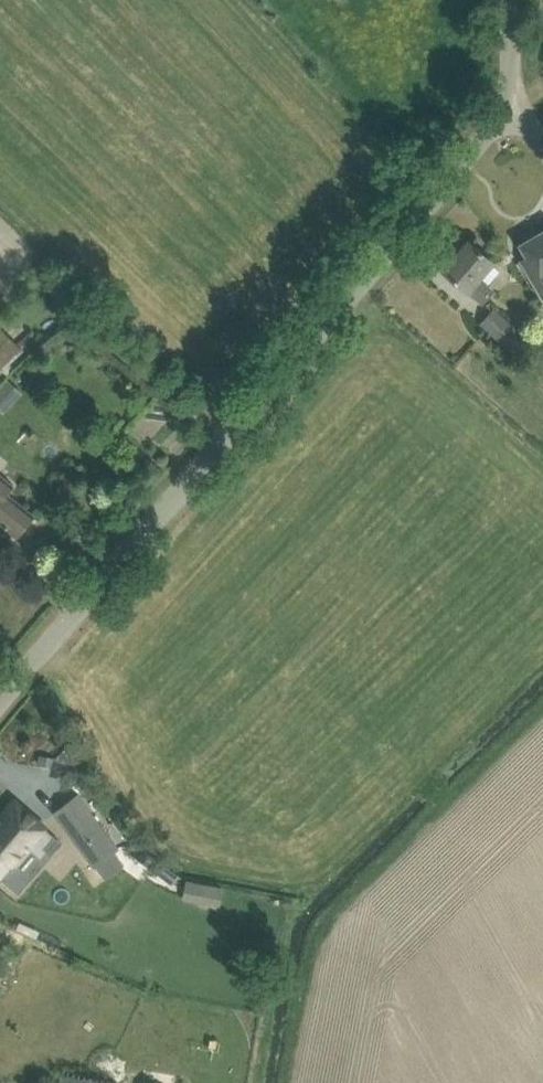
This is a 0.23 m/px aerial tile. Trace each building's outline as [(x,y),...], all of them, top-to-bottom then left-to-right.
[(522,244),(529,256),(522,260),(542,295),(542,232),(522,244)] [(494,262),(470,241),(445,270),(483,303),(494,290),(480,278),(494,262)] [(533,343),(494,310),(483,323),(521,357),(533,343)] [(22,350),(0,329),(0,371),(22,350)] [(2,522),(19,536),(36,515),(19,501),(11,495),(16,488),(0,475),(0,521),(2,522)] [(40,755),(39,764),(55,767),(56,758),(40,755)] [(78,796),(56,812),(96,865),(117,849),(78,796)] [(15,799),(0,816),(0,819),(1,819),(0,820),(0,879),(1,880),(14,865),(18,868),(33,851),(42,858),(58,839),(46,828),(47,827),(15,799)] [(189,881),(186,899),(203,902),(207,885),(189,881)] [(120,1082),(66,1073),(64,1082),(120,1082)]
